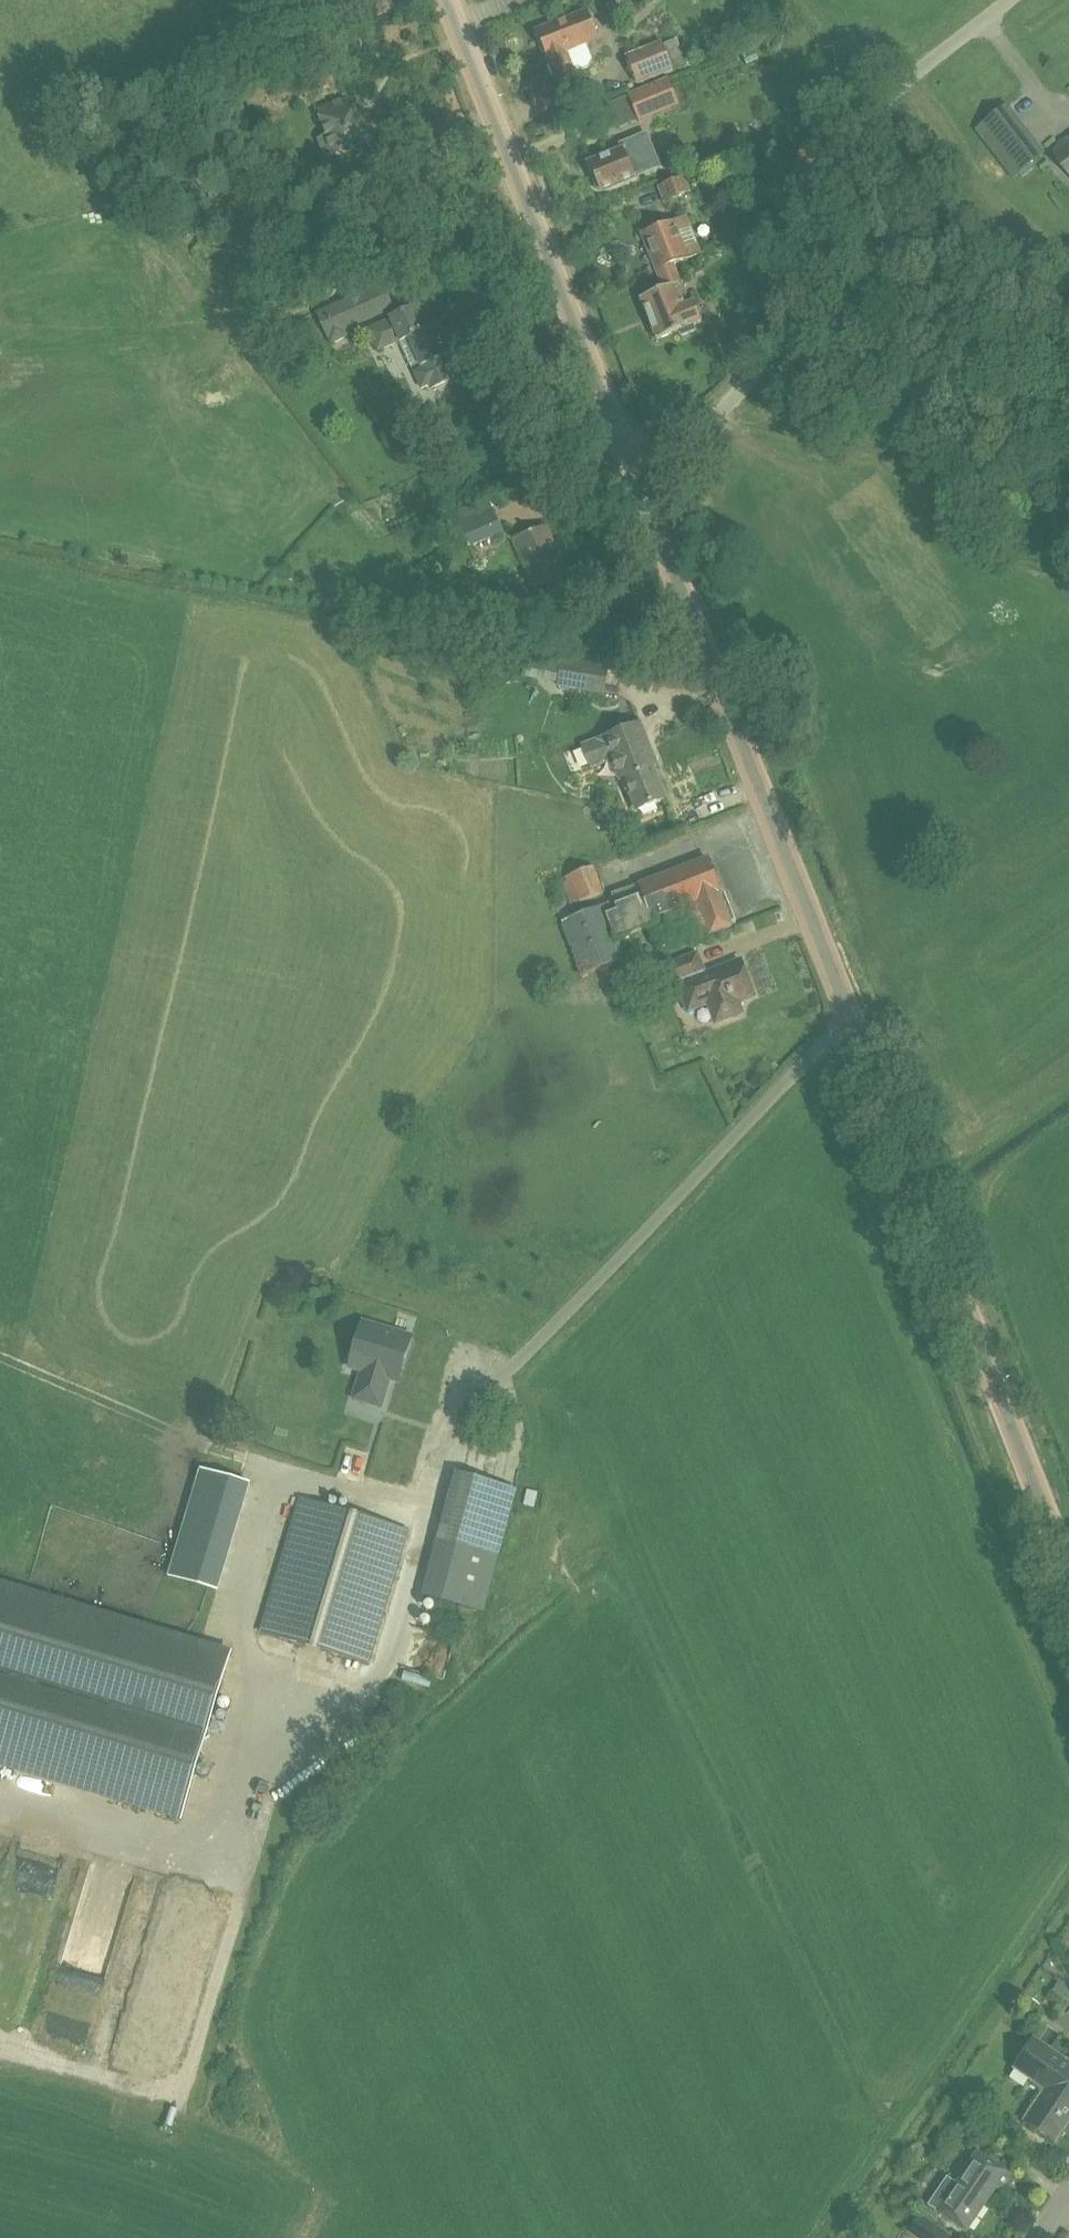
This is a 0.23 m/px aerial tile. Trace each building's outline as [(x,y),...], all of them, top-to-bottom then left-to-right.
[(547,59),(556,82),(576,74),(575,72),(589,67),(593,59),(587,44),(599,39),(588,10),(536,31),(547,60),(547,59)] [(625,56),(637,85),(688,65),(678,39),(663,44),(662,41),(625,56)] [(325,67),(299,77),(306,95),(332,85),(325,67)] [(628,96),(641,125),(680,106),(668,78),(628,96)] [(315,141),(324,161),(336,156),(371,142),(363,122),(356,124),(347,99),(318,110),(328,135),(315,141)] [(977,130),(995,153),(1022,132),(1004,109),(977,130)] [(1022,132),(995,153),(1013,176),(1040,156),(1022,132)] [(588,164),(599,192),(637,177),(663,166),(648,133),(622,144),(625,150),(588,164)] [(1060,149),(1068,160),(1068,142),(1060,149)] [(658,187),(664,203),(692,192),(685,176),(658,187)] [(642,233),(664,290),(664,291),(677,285),(678,286),(681,285),(674,265),(701,254),(686,216),(642,233)] [(382,283),(319,311),(329,334),(332,341),(347,334),(345,329),(393,307),(382,283)] [(640,299),(656,340),(701,322),(694,303),(686,306),(678,286),(677,285),(664,291),(664,290),(640,299)] [(430,386),(432,390),(454,380),(444,357),(454,352),(438,315),(447,311),(441,296),(414,307),(367,328),(377,353),(409,338),(422,368),(414,372),(422,389),(430,386)] [(792,388),(800,391),(802,385),(794,382),(792,388)] [(457,522),(470,547),(503,532),(493,508),(492,508),(487,497),(454,511),(458,521),(457,522)] [(428,518),(432,527),(448,521),(444,511),(428,518)] [(546,582),(552,596),(574,586),(547,525),(513,539),(534,587),(546,582)] [(465,657),(481,658),(482,642),(466,641),(465,657)] [(557,687),(605,694),(609,664),(561,658),(557,687)] [(625,778),(638,810),(665,799),(653,767),(656,765),(640,724),(583,746),(591,768),(604,764),(603,762),(606,761),(612,774),(616,772),(620,781),(625,778)] [(656,875),(671,869),(667,858),(652,863),(656,875)] [(719,864),(669,880),(677,909),(704,900),(714,933),(738,925),(719,864)] [(708,1003),(716,1023),(742,1013),(738,1002),(755,996),(741,961),(705,974),(697,955),(665,967),(672,984),(677,981),(689,1010),(708,1003)] [(345,1315),(336,1347),(349,1350),(338,1394),(339,1395),(340,1391),(363,1397),(362,1401),(363,1401),(375,1357),(385,1360),(393,1328),(345,1315)] [(427,1418),(438,1373),(382,1359),(377,1378),(376,1378),(370,1403),(427,1418)] [(199,1467),(168,1576),(216,1587),(246,1481),(199,1467)] [(422,1596),(475,1610),(508,1486),(455,1472),(422,1596)] [(537,1493),(527,1490),(523,1505),(534,1507),(537,1493)] [(258,1632),(370,1665),(410,1529),(298,1496),(258,1632)] [(0,1586),(0,1762),(181,1816),(230,1654),(0,1586)] [(1055,2142),(1068,2122),(1068,2062),(1034,2039),(1014,2068),(1045,2089),(1024,2121),(1055,2142)] [(927,2205),(966,2232),(976,2218),(997,2187),(1002,2191),(1012,2176),(977,2152),(956,2183),(946,2177),(927,2205)] [(917,2237),(953,2237),(954,2237),(920,2214),(908,2232),(917,2237)]
